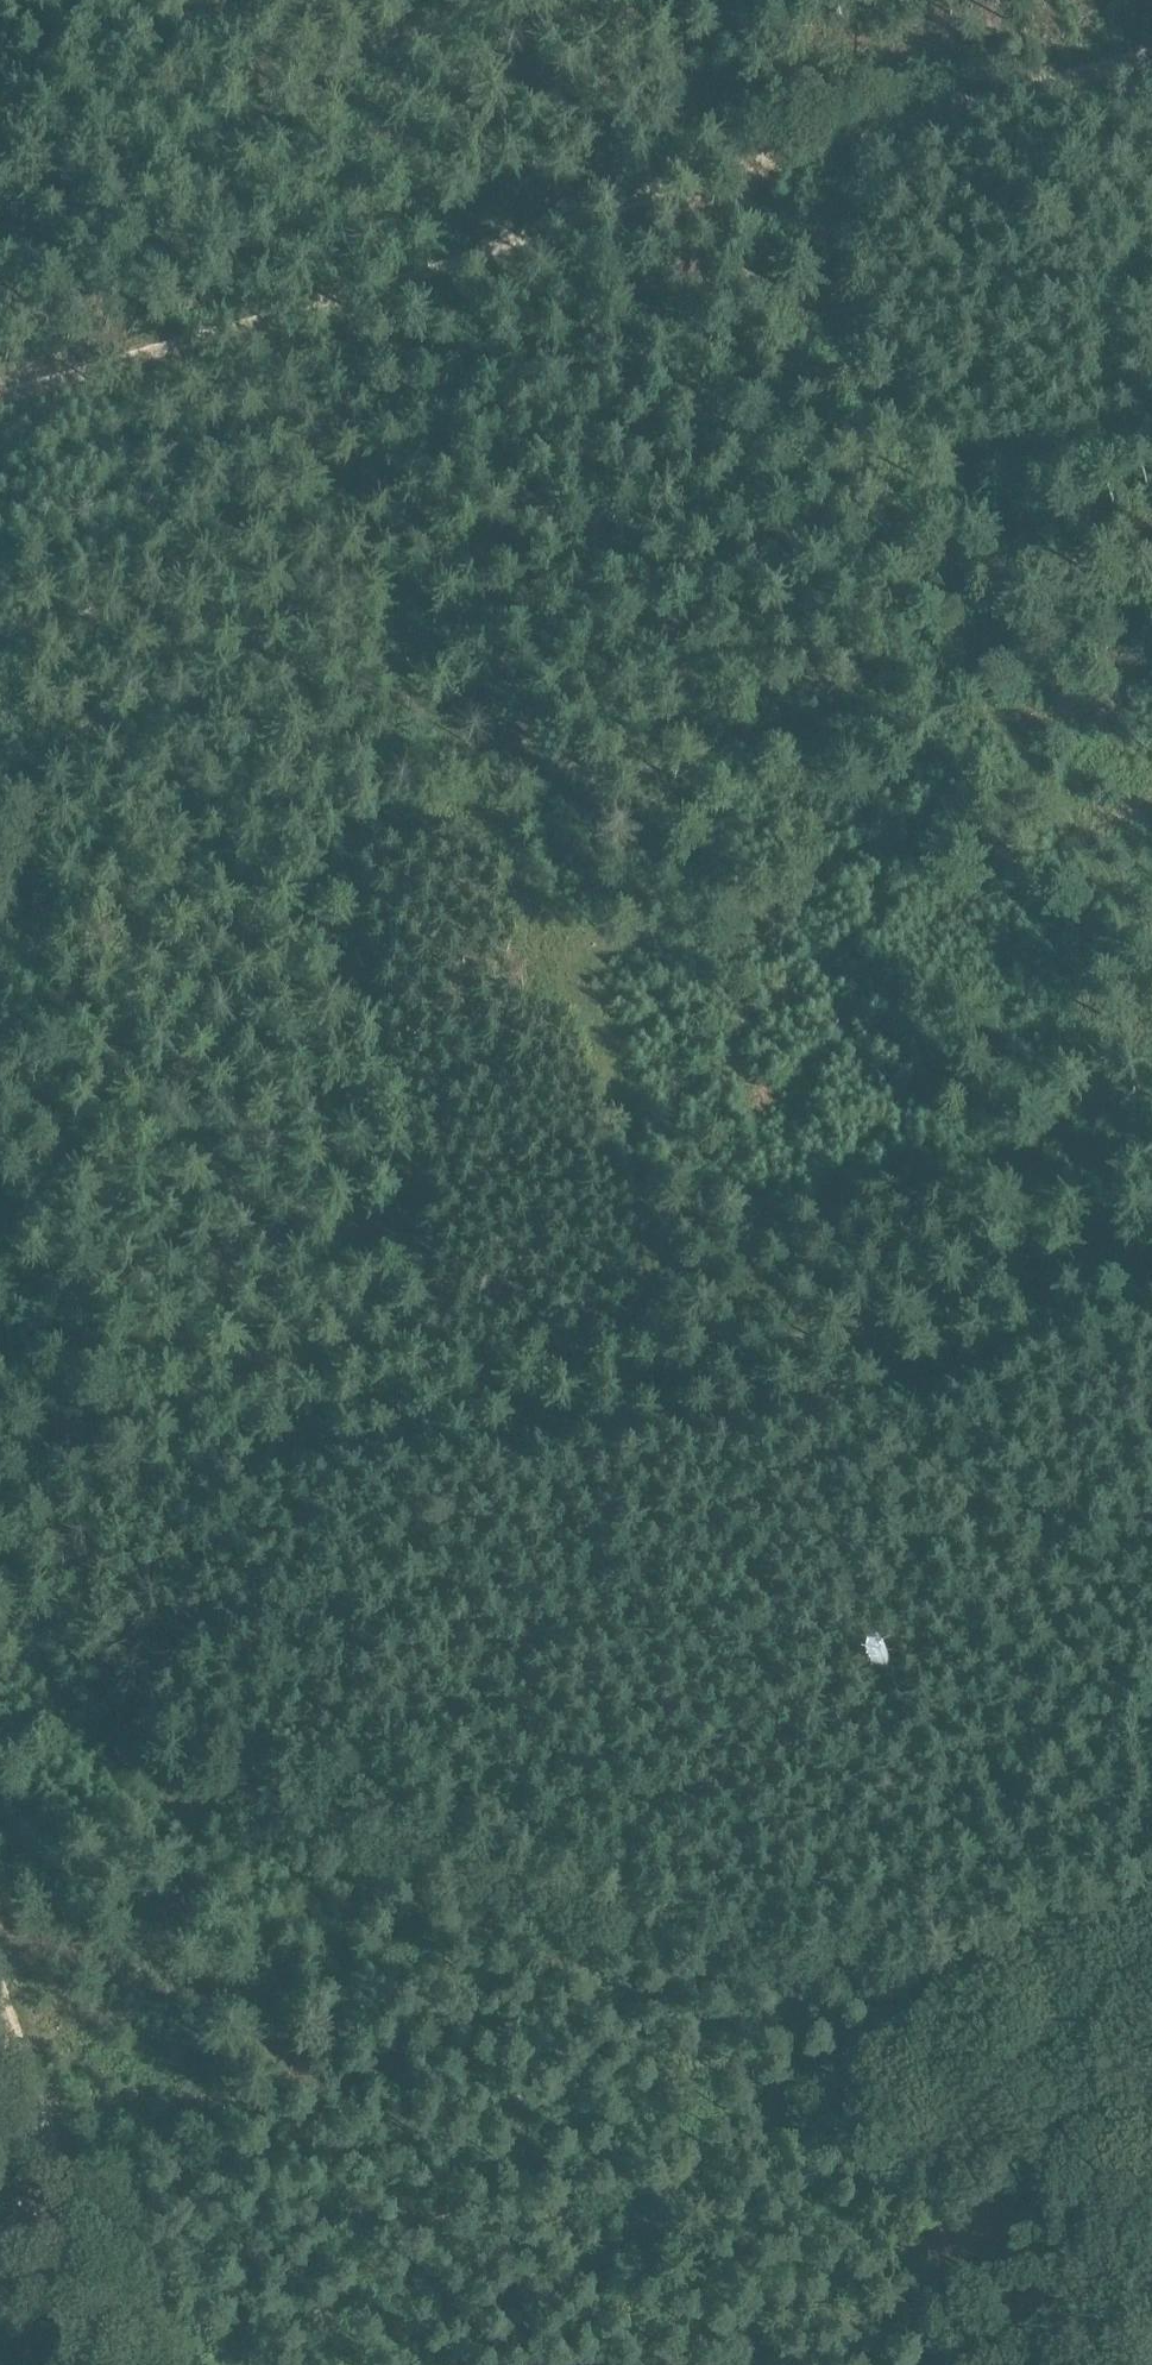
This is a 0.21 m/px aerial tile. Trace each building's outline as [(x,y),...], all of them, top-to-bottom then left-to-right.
[(885,1675),(883,1687),(899,1689),(900,1676),(885,1675)]
